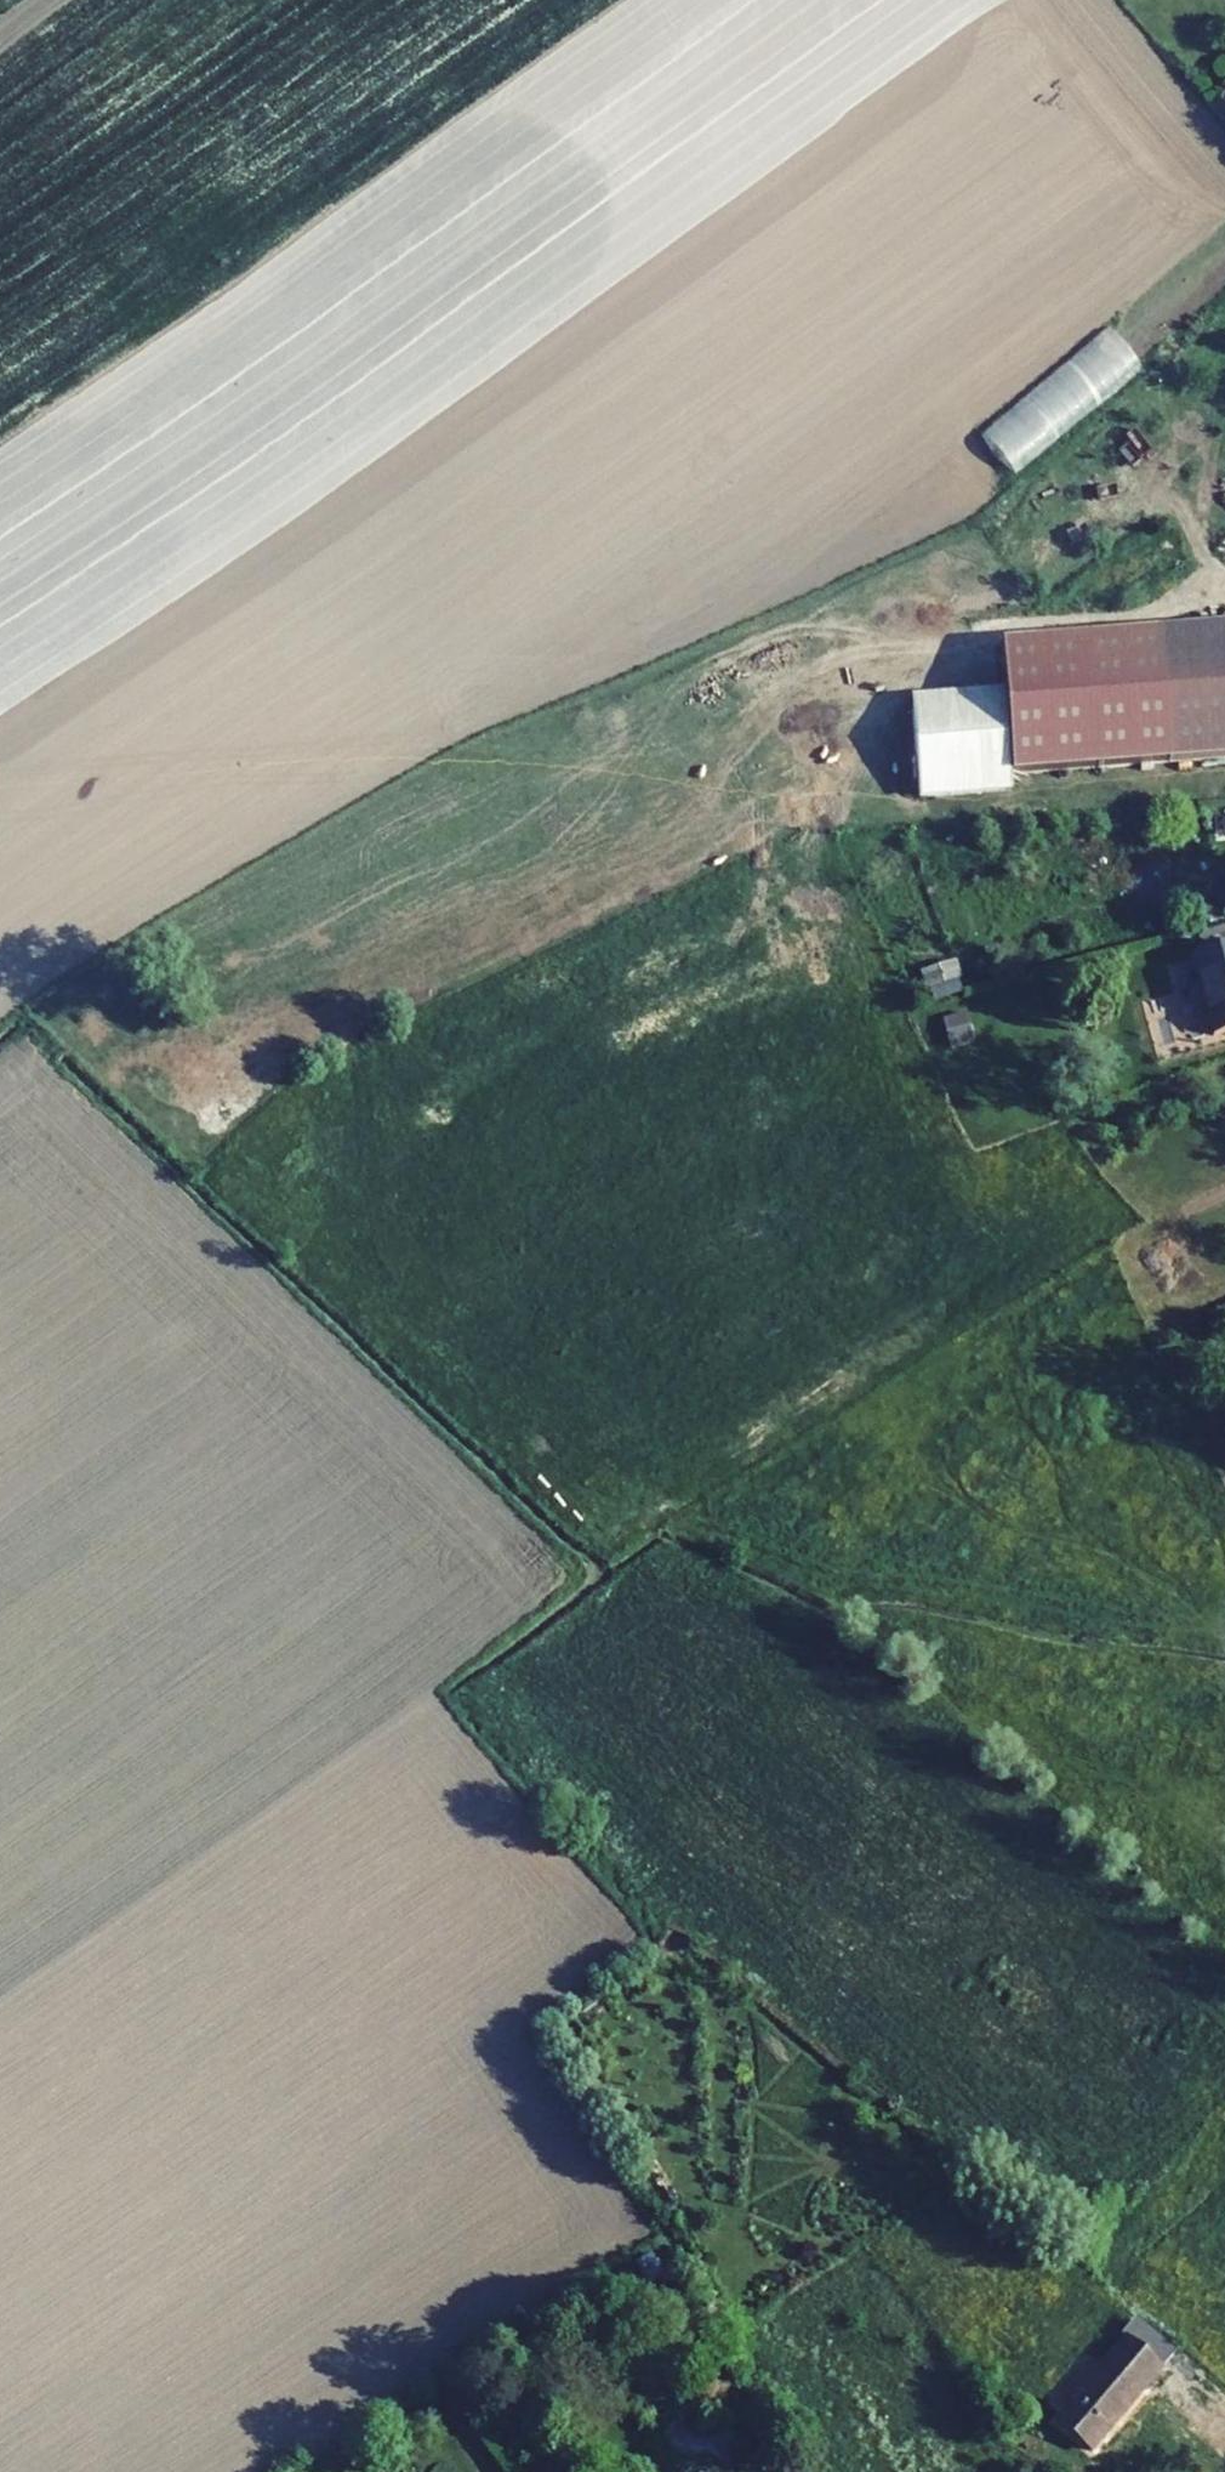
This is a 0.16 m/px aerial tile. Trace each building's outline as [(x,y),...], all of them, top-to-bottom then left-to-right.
[(1108,331),(989,436),(1019,470),(1138,365),(1108,331)] [(1157,635),(1167,765),(1224,760),(1224,630),(1157,635)] [(1167,765),(1157,635),(1000,646),(1003,695),(1005,714),(1009,778),(1167,765)] [(1003,695),(909,702),(911,723),(1005,714),(1003,695)] [(911,723),(916,799),(1010,792),(1005,714),(911,723)] [(1211,1039),(1224,1035),(1224,949),(1189,961),(1211,1039)] [(919,973),(925,991),(959,980),(954,962),(919,973)] [(1130,2336),(1059,2421),(1093,2449),(1165,2365),(1130,2336)]
